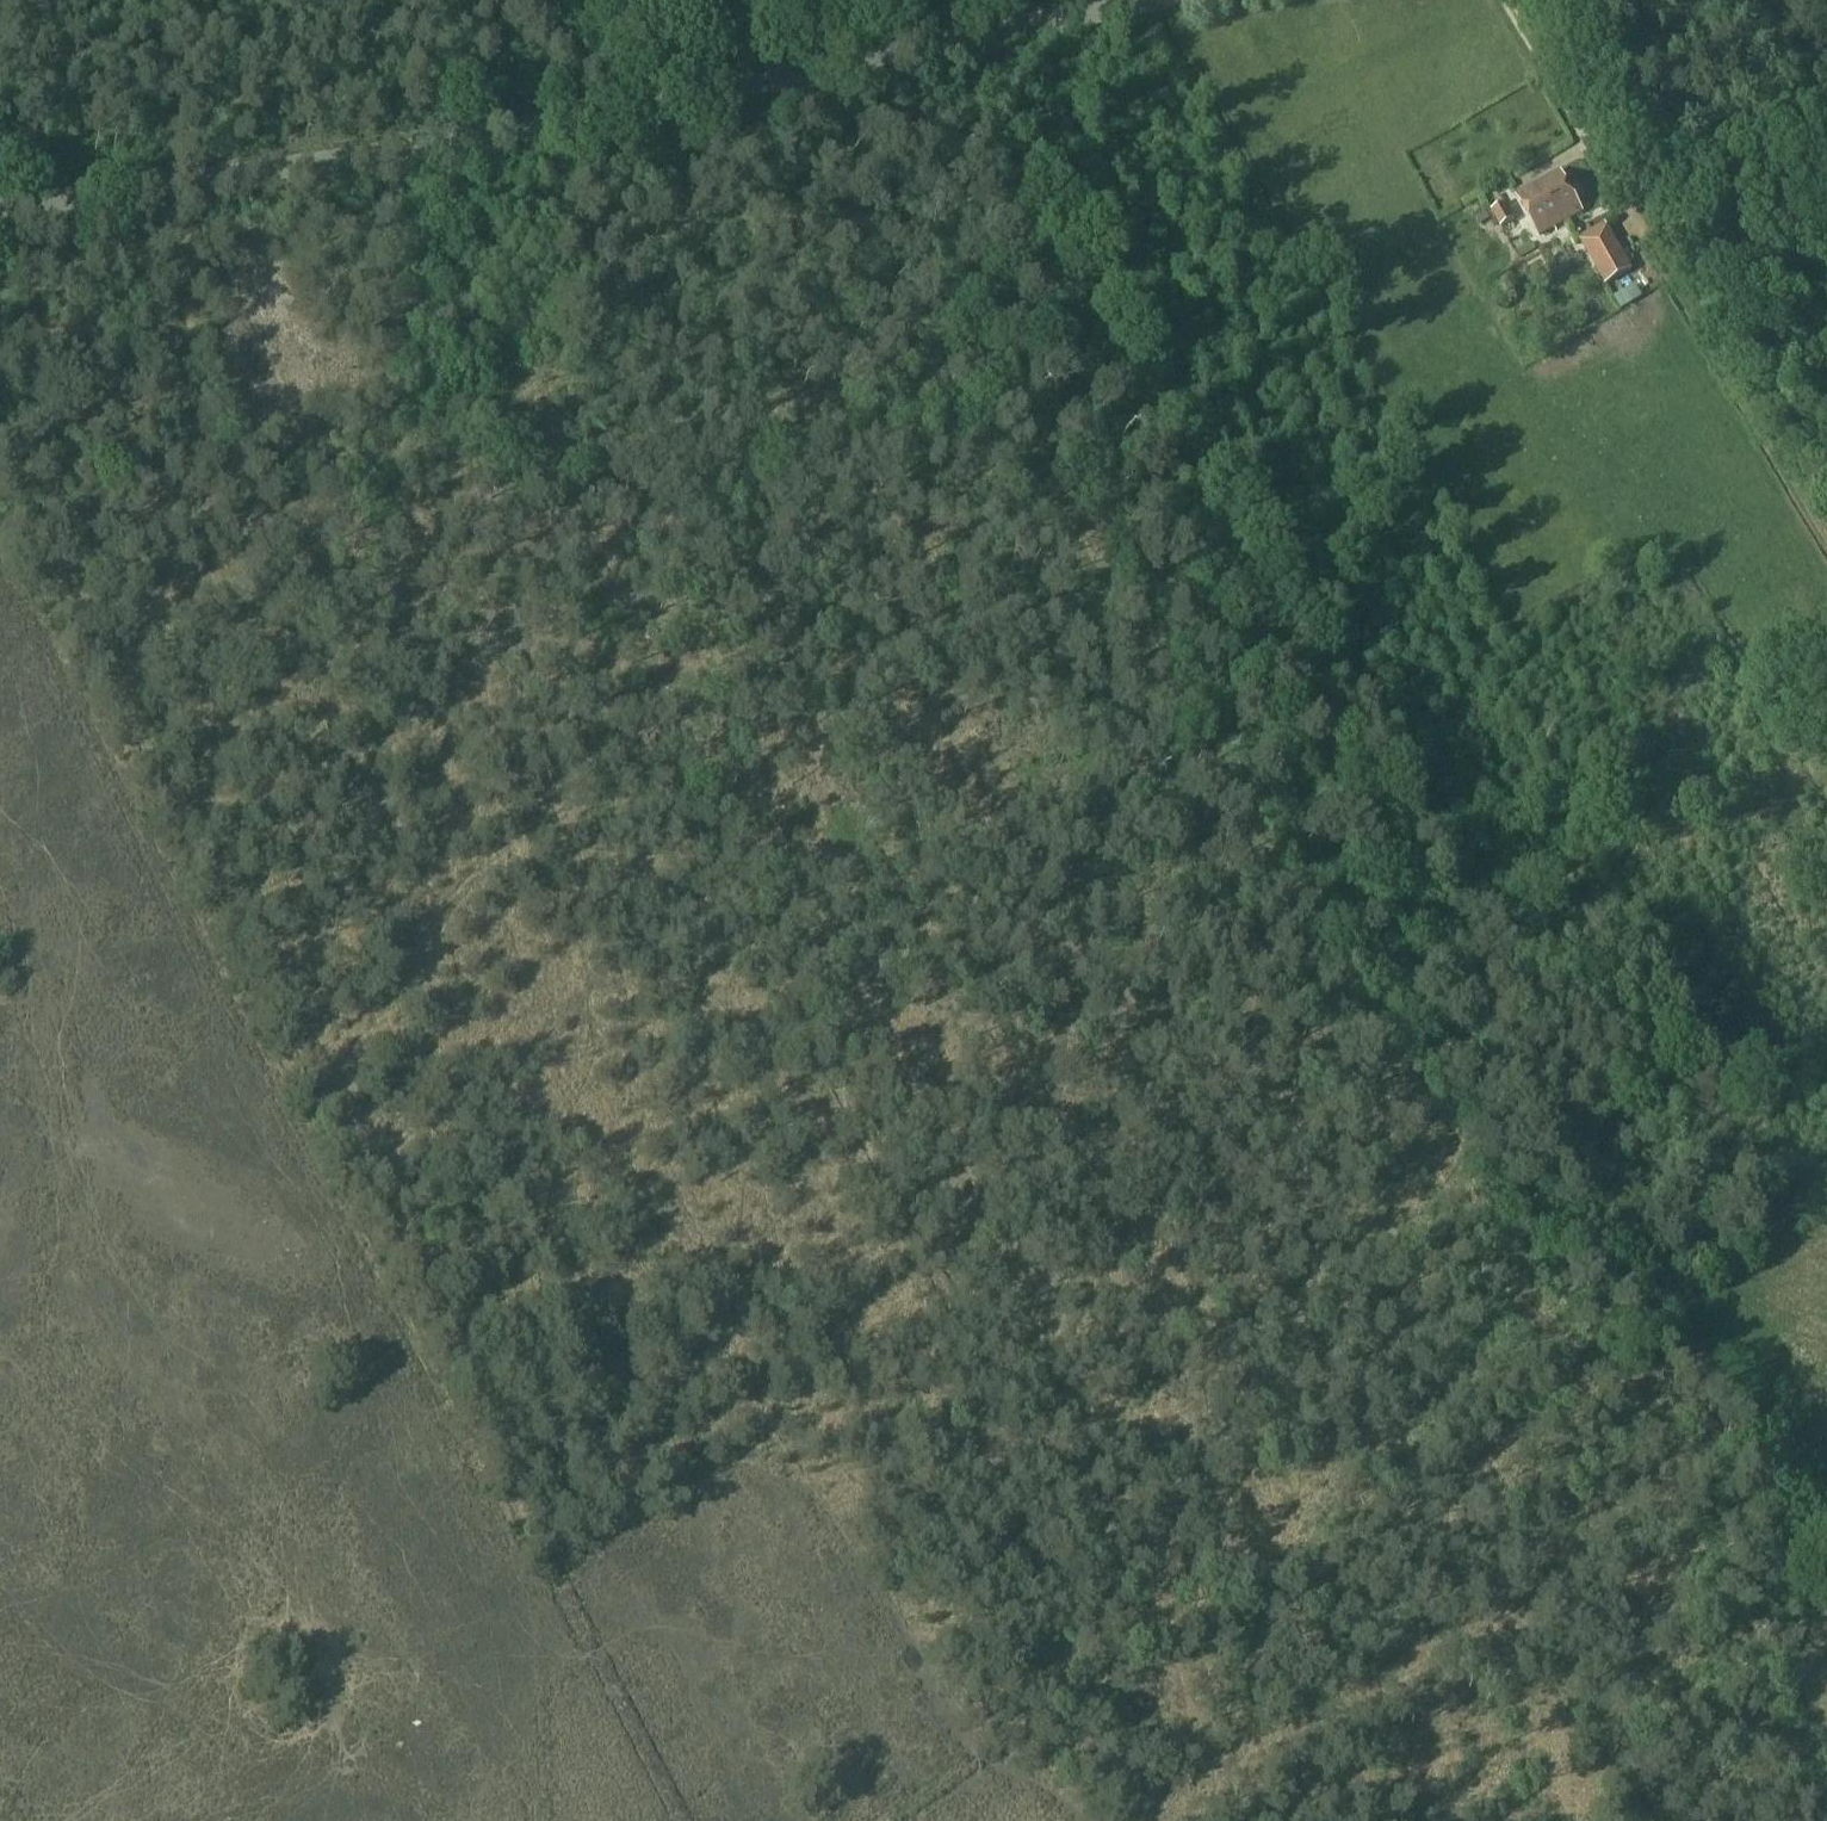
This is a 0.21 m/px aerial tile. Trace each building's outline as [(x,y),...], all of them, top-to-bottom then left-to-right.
[(1540,235),(1582,212),(1561,173),(1519,197),(1540,235)] [(1516,220),(1506,202),(1491,210),(1501,227),(1516,220)] [(1605,223),(1578,238),(1606,286),(1633,270),(1605,223)]
